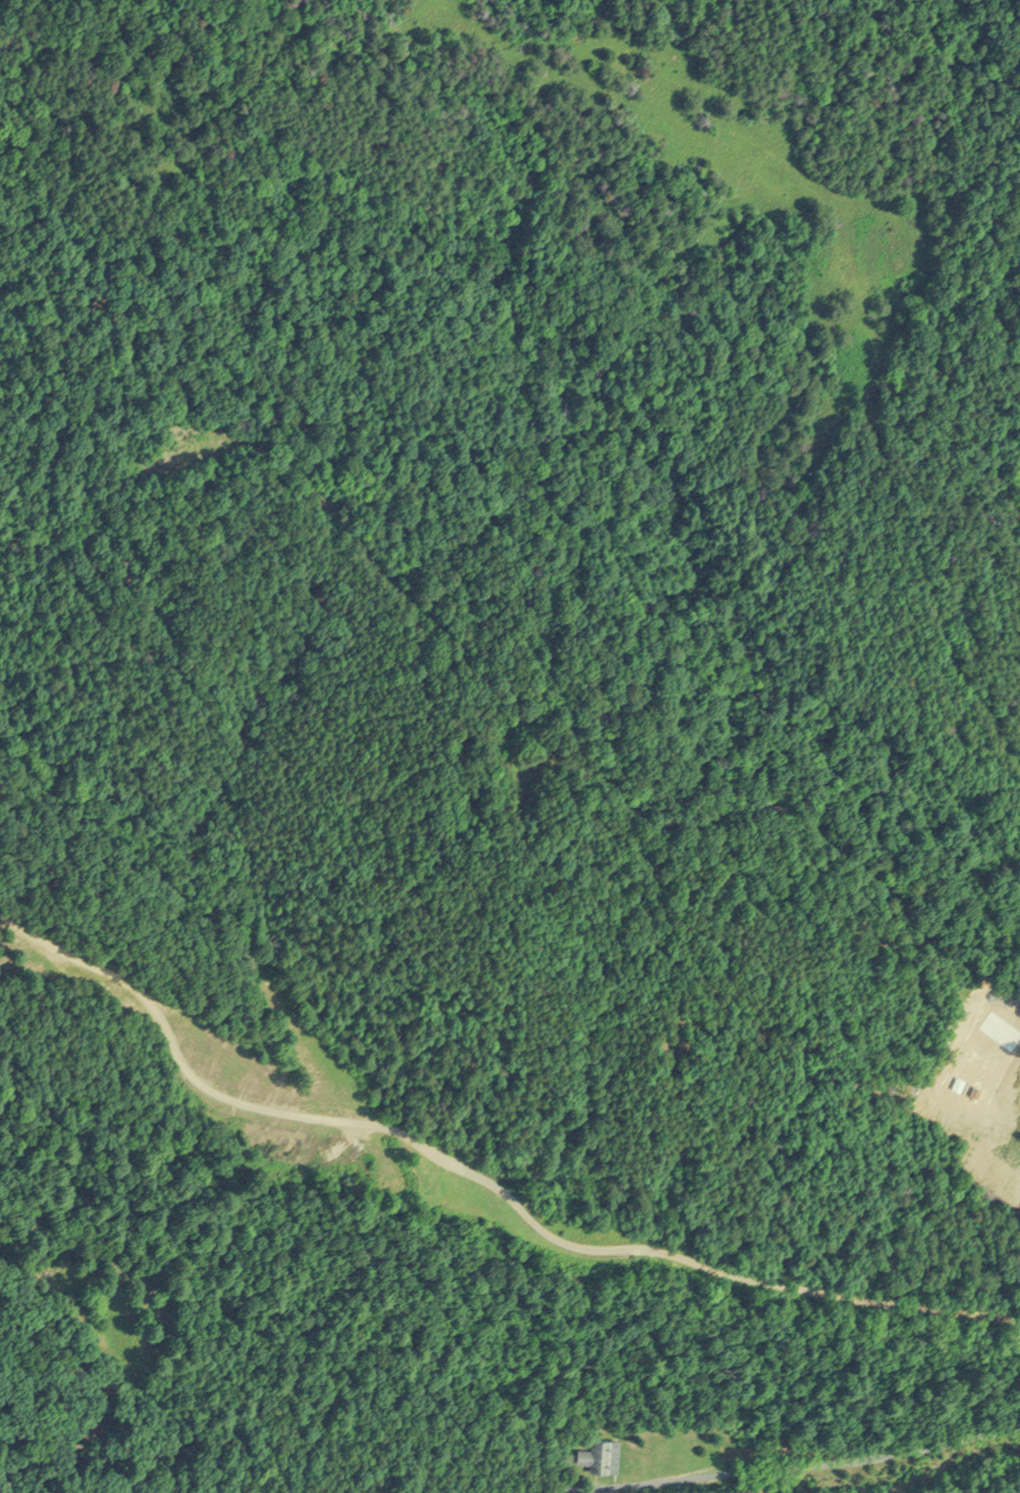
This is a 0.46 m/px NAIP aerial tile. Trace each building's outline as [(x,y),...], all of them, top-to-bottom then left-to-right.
[(611,1469),(612,1436),(590,1436),(590,1447),(576,1447),(576,1463),(589,1463),(589,1469),(611,1469)]
